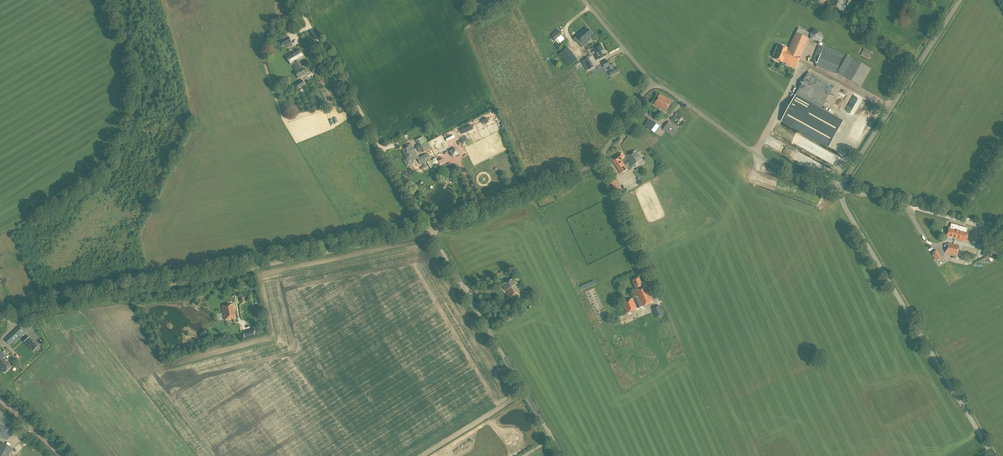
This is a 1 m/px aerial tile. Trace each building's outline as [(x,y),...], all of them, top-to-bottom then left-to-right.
[(830,6),(841,10),(844,3),(845,3),(845,4),(849,6),(852,0),(832,0),(830,6)] [(574,16),(569,6),(561,10),(566,20),(574,16)] [(796,68),(809,38),(807,37),(809,33),(798,28),(796,33),(789,50),(787,49),(788,48),(781,45),(775,59),(779,60),(779,61),(781,62),(782,61),(796,68)] [(586,31),(585,30),(577,36),(580,40),(578,42),(583,48),(590,43),(588,40),(594,35),(589,29),(586,31)] [(816,41),(821,38),(821,31),(815,29),(810,33),(810,39),(816,41)] [(555,41),(563,36),(558,30),(551,35),(555,41)] [(283,40),(280,41),(284,46),(287,45),(288,47),(293,45),(291,42),(288,37),(283,40)] [(591,49),(594,55),(597,60),(606,55),(601,44),(591,49)] [(836,73),(843,55),(819,45),(813,61),(832,68),(830,71),(836,73)] [(291,65),(296,62),(299,68),(294,71),(298,77),(300,76),(301,77),(306,74),(301,67),(298,61),(304,58),(298,48),(285,56),(291,65)] [(559,55),(564,61),(572,54),(567,48),(559,55)] [(869,58),(871,51),(864,48),(861,55),(869,58)] [(582,60),(590,56),(586,50),(579,55),(582,60)] [(861,86),(870,68),(847,55),(837,73),(861,86)] [(585,59),(581,61),(586,71),(594,67),(589,57),(585,59)] [(610,76),(619,71),(617,67),(608,72),(610,76)] [(821,108),(826,99),(834,86),(808,72),(796,94),(821,108)] [(298,89),(301,87),(305,85),(302,80),(296,83),(298,89)] [(672,101),(669,99),(660,94),(654,104),(667,111),(672,101)] [(795,96),(780,123),(828,149),(843,122),(795,96)] [(654,133),(659,126),(649,118),(644,125),(654,133)] [(672,137),(679,129),(669,121),(663,129),(672,137)] [(471,125),(460,130),(461,131),(462,134),(465,133),(464,132),(470,129),(470,130),(473,129),(471,126),(471,125)] [(419,146),(428,142),(426,138),(425,138),(424,137),(423,136),(416,140),(419,146)] [(428,142),(419,146),(422,152),(426,150),(431,148),(428,142)] [(404,154),(414,149),(411,144),(401,149),(404,154)] [(411,161),(418,157),(414,149),(404,154),(407,159),(404,161),(407,167),(413,164),(411,161)] [(627,155),(623,157),(621,154),(613,160),(612,161),(621,174),(628,170),(623,163),(629,159),(633,166),(642,160),(636,151),(628,157),(627,155)] [(420,164),(422,163),(424,168),(428,167),(426,161),(430,160),(428,153),(418,157),(420,164)] [(622,188),(616,190),(619,197),(632,191),(629,185),(622,188)] [(957,232),(958,229),(949,227),(946,237),(954,239),(956,232),(957,232)] [(954,239),(961,241),(963,231),(958,229),(957,232),(956,232),(954,239)] [(957,256),(960,246),(948,243),(946,253),(957,256)] [(998,252),(985,248),(983,255),(996,259),(998,252)] [(932,252),(937,259),(942,256),(937,249),(932,252)] [(636,288),(637,290),(635,291),(638,296),(623,303),(627,313),(653,302),(646,286),(642,288),(641,286),(642,286),(639,278),(633,281),(636,288)] [(519,292),(515,285),(516,284),(512,279),(502,285),(506,290),(510,297),(519,292)] [(529,300),(533,298),(529,290),(521,295),(524,300),(528,298),(529,300)] [(233,304),(222,306),(223,313),(224,313),(224,316),(225,320),(236,318),(234,311),(233,304)] [(661,309),(659,305),(652,308),(656,318),(663,315),(666,314),(664,308),(661,309)] [(642,328),(653,323),(649,314),(638,319),(642,328)] [(10,345),(24,332),(19,326),(5,340),(10,345)] [(38,346),(29,337),(24,342),(32,351),(38,346)] [(5,372),(13,365),(1,352),(0,353),(0,368),(5,372)] [(5,433),(13,423),(0,412),(0,428),(5,433)] [(7,433),(13,437),(16,432),(11,428),(7,433)] [(12,448),(3,443),(0,448),(0,455),(7,455),(12,448)]
